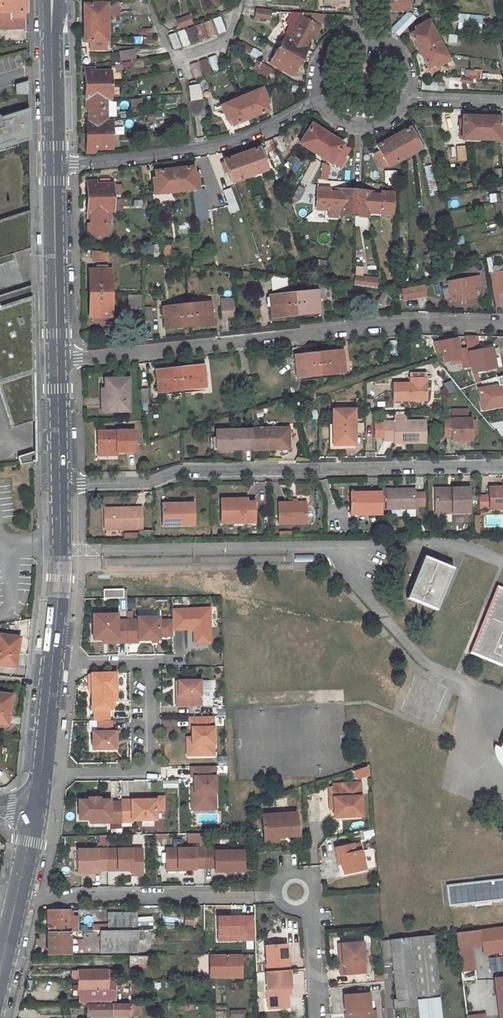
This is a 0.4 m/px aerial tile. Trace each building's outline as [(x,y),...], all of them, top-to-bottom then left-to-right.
[(2,22),(12,22),(11,18),(26,18),(26,0),(2,0),(0,7),(0,22),(2,22)] [(85,41),(91,41),(91,49),(108,48),(107,0),(92,1),(92,4),(84,4),(85,41)] [(387,1),(392,1),(391,10),(409,11),(409,3),(410,3),(410,0),(387,0),(387,1)] [(255,9),(254,18),(267,19),(269,11),(255,9)] [(295,14),(289,25),(290,26),(285,35),(289,38),(301,17),(302,15),(295,14)] [(293,75),(311,43),(308,42),(311,37),(314,38),(320,28),(323,20),(316,16),(302,15),(301,17),(289,38),(285,35),(271,61),(286,68),(285,71),(293,75)] [(179,28),(193,24),(190,16),(176,20),(179,28)] [(415,29),(416,32),(410,35),(427,69),(433,66),(435,69),(446,64),(448,69),(452,67),(426,17),(423,19),(425,23),(415,29)] [(26,28),(26,18),(11,18),(12,22),(2,22),(2,28),(26,28)] [(119,58),(134,56),(133,47),(118,49),(119,58)] [(253,52),(249,58),(258,62),(258,63),(262,57),(253,52)] [(258,63),(258,62),(253,71),(256,72),(256,73),(268,79),(273,70),(258,63)] [(88,152),(96,152),(96,149),(113,149),(112,122),(108,121),(108,117),(118,117),(117,102),(113,102),(111,101),(108,101),(108,98),(112,97),(112,71),(95,71),(95,68),(86,68),(87,110),(90,110),(90,115),(87,115),(88,152)] [(28,82),(16,85),(16,94),(28,94),(28,82)] [(199,84),(188,86),(190,101),(202,99),(199,84)] [(267,87),(215,109),(216,113),(222,110),(227,121),(229,120),(232,126),(267,112),(265,105),(268,104),(263,93),(269,90),(267,87)] [(190,101),(189,101),(192,117),(205,115),(202,99),(190,101)] [(14,140),(15,143),(29,139),(28,110),(0,120),(0,144),(14,140)] [(502,141),(502,118),(463,118),(462,141),(502,141)] [(343,146),(311,126),(308,131),(306,129),(302,136),(304,138),(299,146),(331,166),(332,165),(340,170),(345,162),(343,161),(348,152),(342,148),(343,146)] [(409,129),(376,148),(380,155),(374,158),(381,171),(423,148),(416,135),(413,137),(409,129)] [(258,149),(222,161),(230,183),(265,171),(258,149)] [(147,192),(147,195),(204,189),(204,186),(198,187),(196,174),(193,175),(192,168),(154,172),(155,179),(152,179),(153,191),(147,192)] [(320,181),(326,182),(328,170),(322,169),(320,181)] [(397,184),(397,173),(387,173),(387,184),(397,184)] [(92,224),(89,224),(89,236),(110,235),(110,211),(114,211),(114,184),(97,184),(96,181),(88,182),(89,219),(92,218),(92,224)] [(340,217),(368,218),(368,214),(393,215),(394,194),(381,193),(381,196),(376,196),(376,193),(336,191),(336,194),(330,194),(330,190),(317,190),(317,211),(329,212),(329,218),(340,219),(340,217)] [(31,249),(30,211),(0,221),(0,259),(31,249)] [(305,232),(315,225),(315,224),(311,219),(301,226),(305,232)] [(109,253),(93,251),(94,260),(109,260),(109,253)] [(89,269),(91,317),(112,316),(111,268),(89,269)] [(489,274),(493,295),(502,293),(502,271),(489,274)] [(289,285),(288,277),(271,274),(272,290),(287,289),(289,285)] [(448,282),(452,302),(475,297),(474,287),(481,286),(479,275),(448,282)] [(12,429),(34,422),(31,286),(15,292),(0,297),(0,391),(12,429)] [(296,314),(319,312),(317,290),(294,292),(296,314)] [(390,295),(383,291),(376,303),(383,307),(390,295)] [(294,292),(270,295),(267,295),(267,303),(271,302),(272,317),(296,314),(294,292)] [(127,307),(141,307),(141,296),(127,296),(127,307)] [(211,302),(187,304),(189,326),(213,323),(211,302)] [(221,316),(235,316),(234,303),(220,303),(221,316)] [(166,329),(189,326),(187,304),(163,307),(163,309),(161,309),(161,316),(164,315),(166,329)] [(469,363),(461,364),(463,374),(495,368),(491,348),(467,352),(469,363)] [(343,350),(318,353),(320,375),(345,372),(343,350)] [(318,353),(296,355),(298,377),(320,375),(318,353)] [(179,368),(182,389),(206,386),(204,365),(179,368)] [(157,370),(159,392),(182,389),(179,368),(157,370)] [(250,376),(243,377),(245,392),(252,391),(250,376)] [(109,411),(131,411),(130,378),(106,379),(107,388),(107,396),(108,396),(109,411)] [(415,383),(409,383),(393,383),(393,402),(425,401),(425,378),(415,378),(415,383)] [(142,404),(149,404),(149,389),(141,389),(142,404)] [(354,410),(333,410),(334,446),(355,445),(354,410)] [(450,441),(464,441),(464,443),(472,443),(471,418),(443,419),(443,437),(450,437),(450,441)] [(384,441),(394,441),(409,440),(409,443),(426,443),(425,421),(383,422),(384,441)] [(253,449),(277,449),(276,445),(290,445),(290,428),(253,429),(253,449)] [(217,450),(253,449),(253,429),(216,429),(217,436),(217,450)] [(99,433),(99,453),(118,453),(135,452),(135,432),(99,433)] [(35,461),(34,452),(18,457),(21,464),(35,461)] [(435,493),(436,513),(469,512),(469,487),(452,488),(452,493),(435,493)] [(479,509),(489,508),(502,508),(502,487),(488,487),(489,495),(479,495),(479,509)] [(381,489),(381,492),(382,509),(415,508),(415,506),(425,505),(425,493),(415,493),(415,489),(381,489)] [(351,496),(351,515),(382,514),(381,492),(364,492),(364,496),(351,496)] [(244,523),(256,522),(256,503),(247,503),(247,500),(222,500),(222,523),(235,523),(235,517),(244,517),(244,523)] [(308,502),(280,502),(280,524),(308,523),(308,502)] [(179,504),(179,506),(163,506),(164,526),(196,525),(195,504),(179,504)] [(106,508),(107,529),(144,529),(144,508),(106,508)] [(424,555),(407,597),(436,608),(453,567),(424,555)] [(497,585),(470,652),(502,666),(502,587),(497,585)] [(130,597),(130,590),(127,591),(127,589),(107,589),(107,599),(127,599),(127,597),(130,597)] [(211,612),(173,612),(173,632),(195,632),(195,646),(211,647),(211,612)] [(139,621),(128,621),(128,644),(140,643),(140,641),(153,641),(158,641),(160,641),(160,618),(139,618),(139,621)] [(19,637),(0,635),(0,665),(15,667),(16,656),(17,656),(19,637)] [(200,682),(178,682),(178,697),(176,697),(176,707),(201,707),(200,682)] [(97,721),(108,721),(108,710),(111,710),(111,707),(111,701),(111,691),(92,691),(92,710),(94,710),(94,721),(97,721)] [(12,695),(0,693),(0,724),(7,725),(8,714),(9,714),(12,695)] [(212,718),(188,718),(188,730),(191,730),(191,739),(191,757),(212,757),(212,718)] [(108,721),(97,721),(97,732),(92,732),(92,750),(114,750),(114,732),(111,732),(111,721),(108,721)] [(498,747),(493,745),(494,751),(495,755),(497,761),(500,766),(502,770),(502,748),(498,747)] [(214,768),(189,768),(189,778),(192,778),(192,788),(193,806),(214,806),(214,768)] [(333,809),(333,817),(344,817),(361,816),(359,783),(341,784),(341,788),(328,788),(329,809),(333,809)] [(193,806),(192,788),(189,788),(190,811),(214,811),(214,806),(193,806)] [(120,823),(120,803),(108,803),(108,800),(98,800),(98,798),(87,798),(87,800),(77,801),(77,820),(88,819),(108,819),(108,823),(120,823)] [(140,798),(140,801),(154,801),(154,812),(163,812),(163,798),(140,798)] [(119,801),(120,803),(120,823),(130,823),(130,821),(154,821),(154,812),(154,801),(140,801),(119,801)] [(276,833),(276,836),(297,834),(295,811),(261,814),(263,834),(276,833)] [(204,842),(204,834),(188,835),(188,843),(204,842)] [(353,844),(334,848),(336,857),(339,856),(341,864),(343,874),(365,869),(361,851),(354,852),(353,844)] [(106,850),(107,866),(117,865),(117,870),(131,870),(141,870),(140,849),(106,850)] [(194,868),(205,868),(204,849),(166,850),(166,870),(194,870),(194,868)] [(204,849),(205,868),(215,868),(215,872),(243,871),(243,852),(225,852),(225,849),(204,849)] [(97,871),(107,870),(107,866),(106,850),(76,851),(77,874),(97,873),(97,871)] [(447,885),(450,907),(502,900),(502,878),(447,885)] [(69,910),(47,910),(47,932),(69,931),(77,931),(76,916),(69,917),(69,910)] [(255,941),(254,916),(216,916),(217,943),(255,941)] [(94,927),(84,927),(84,931),(118,931),(118,917),(93,917),(94,927)] [(139,930),(118,931),(84,931),(81,931),(81,937),(98,936),(98,935),(101,935),(102,952),(139,952),(139,930)] [(456,932),(458,948),(482,945),(480,930),(456,932)] [(47,932),(48,954),(69,953),(69,931),(47,932)] [(408,938),(416,1006),(440,1004),(432,935),(408,938)] [(408,938),(389,940),(396,1008),(394,1008),(394,1015),(417,1012),(408,938)] [(363,943),(341,944),(342,964),(339,965),(340,975),(365,973),(363,943)] [(266,947),(267,972),(289,972),(289,963),(287,963),(287,946),(266,947)] [(240,954),(210,955),(211,964),(211,979),(241,979),(240,954)] [(130,957),(130,967),(152,967),(151,957),(130,957)] [(78,980),(115,980),(115,970),(77,971),(78,980)] [(267,972),(266,972),(266,999),(270,999),(270,1009),(287,1009),(286,996),(286,990),(290,990),(290,972),(289,972),(267,972)] [(500,1017),(502,1017),(502,978),(494,979),(500,1017)] [(115,980),(78,980),(78,987),(73,987),(73,995),(79,994),(79,1001),(116,1000),(115,980)] [(344,995),(345,1013),(349,1013),(349,1017),(375,1017),(374,1011),(370,1011),(369,993),(344,995)] [(89,1005),(89,1015),(98,1015),(98,1017),(106,1017),(106,1015),(113,1016),(113,1014),(141,1012),(141,1003),(129,1003),(129,1004),(89,1005)] [(417,1017),(442,1017),(440,1004),(416,1006),(417,1012),(417,1017)]
